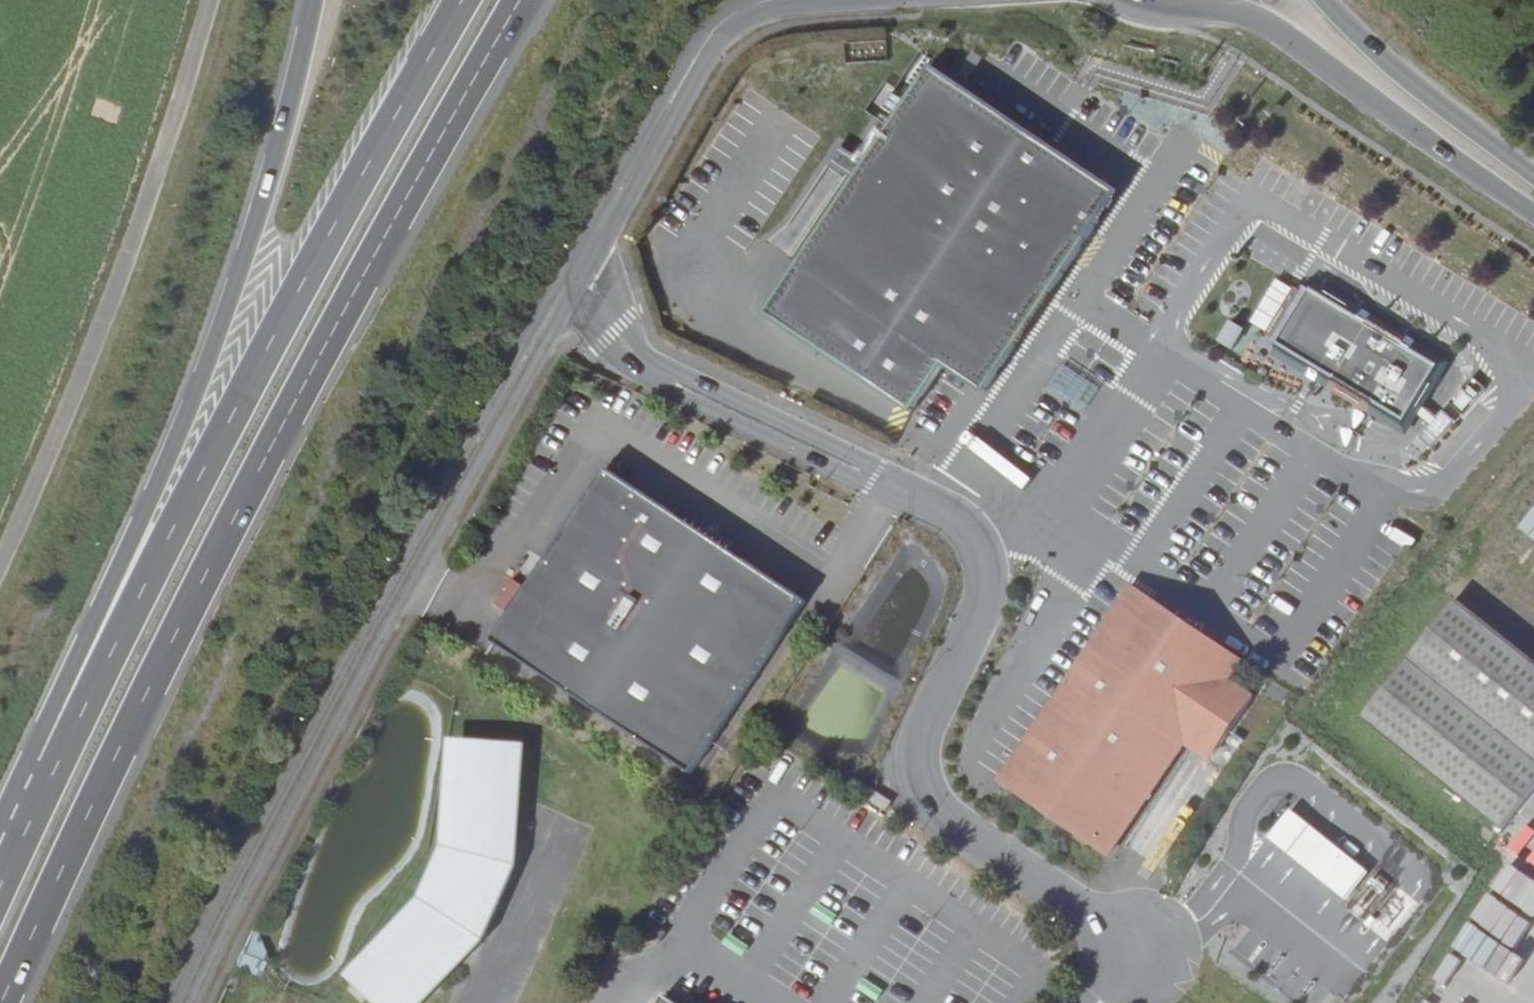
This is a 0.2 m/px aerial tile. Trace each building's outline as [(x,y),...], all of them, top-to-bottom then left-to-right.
[(1109,195),(923,73),(758,321),(910,417),(936,370),(978,402),(1109,195)] [(1277,277),(1250,320),(1265,329),(1292,287),(1277,277)] [(1357,315),(1304,282),(1268,338),(1398,419),(1408,405),(1413,410),(1419,403),(1418,402),(1426,393),(1418,389),(1434,363),(1409,347),(1410,345),(1402,340),(1401,342),(1364,319),(1365,317),(1358,313),(1357,315)] [(1218,338),(1232,347),(1244,326),(1230,317),(1218,338)] [(1454,419),(1441,407),(1417,434),(1429,446),(1454,419)] [(811,611),(604,481),(499,647),(695,788),(811,611)] [(1209,640),(1128,584),(1119,598),(1114,605),(1194,660),(1209,640)] [(1452,598),(1357,717),(1503,832),(1533,793),(1533,663),(1452,598)] [(1099,856),(1183,736),(1207,754),(1247,697),(1222,679),(1236,660),(1209,640),(1194,660),(1114,605),(990,780),(1099,856)] [(526,740),(447,736),(440,842),(420,891),(342,973),(374,1002),(383,1002),(352,974),(429,892),(446,849),(453,742),(518,746),(511,862),(503,862),(475,928),(479,932),(412,1002),(423,1002),(485,937),(518,863),(526,740)] [(453,742),(446,849),(429,892),(352,974),(383,1002),(412,1002),(479,932),(475,928),(503,862),(511,862),(518,746),(453,742)] [(892,804),(877,794),(872,802),(886,812),(892,804)] [(1370,871),(1290,808),(1267,838),(1346,900),(1370,871)] [(837,917),(821,906),(815,916),(831,927),(837,917)] [(250,929),(240,952),(265,961),(266,958),(256,931),(250,929)] [(748,948),(731,937),(725,946),(742,957),(748,948)] [(240,952),(234,967),(259,976),(265,961),(240,952)] [(884,992),(867,981),(861,991),(877,1002),(884,992)] [(1433,984),(1420,1002),(1463,1002),(1433,984)]
